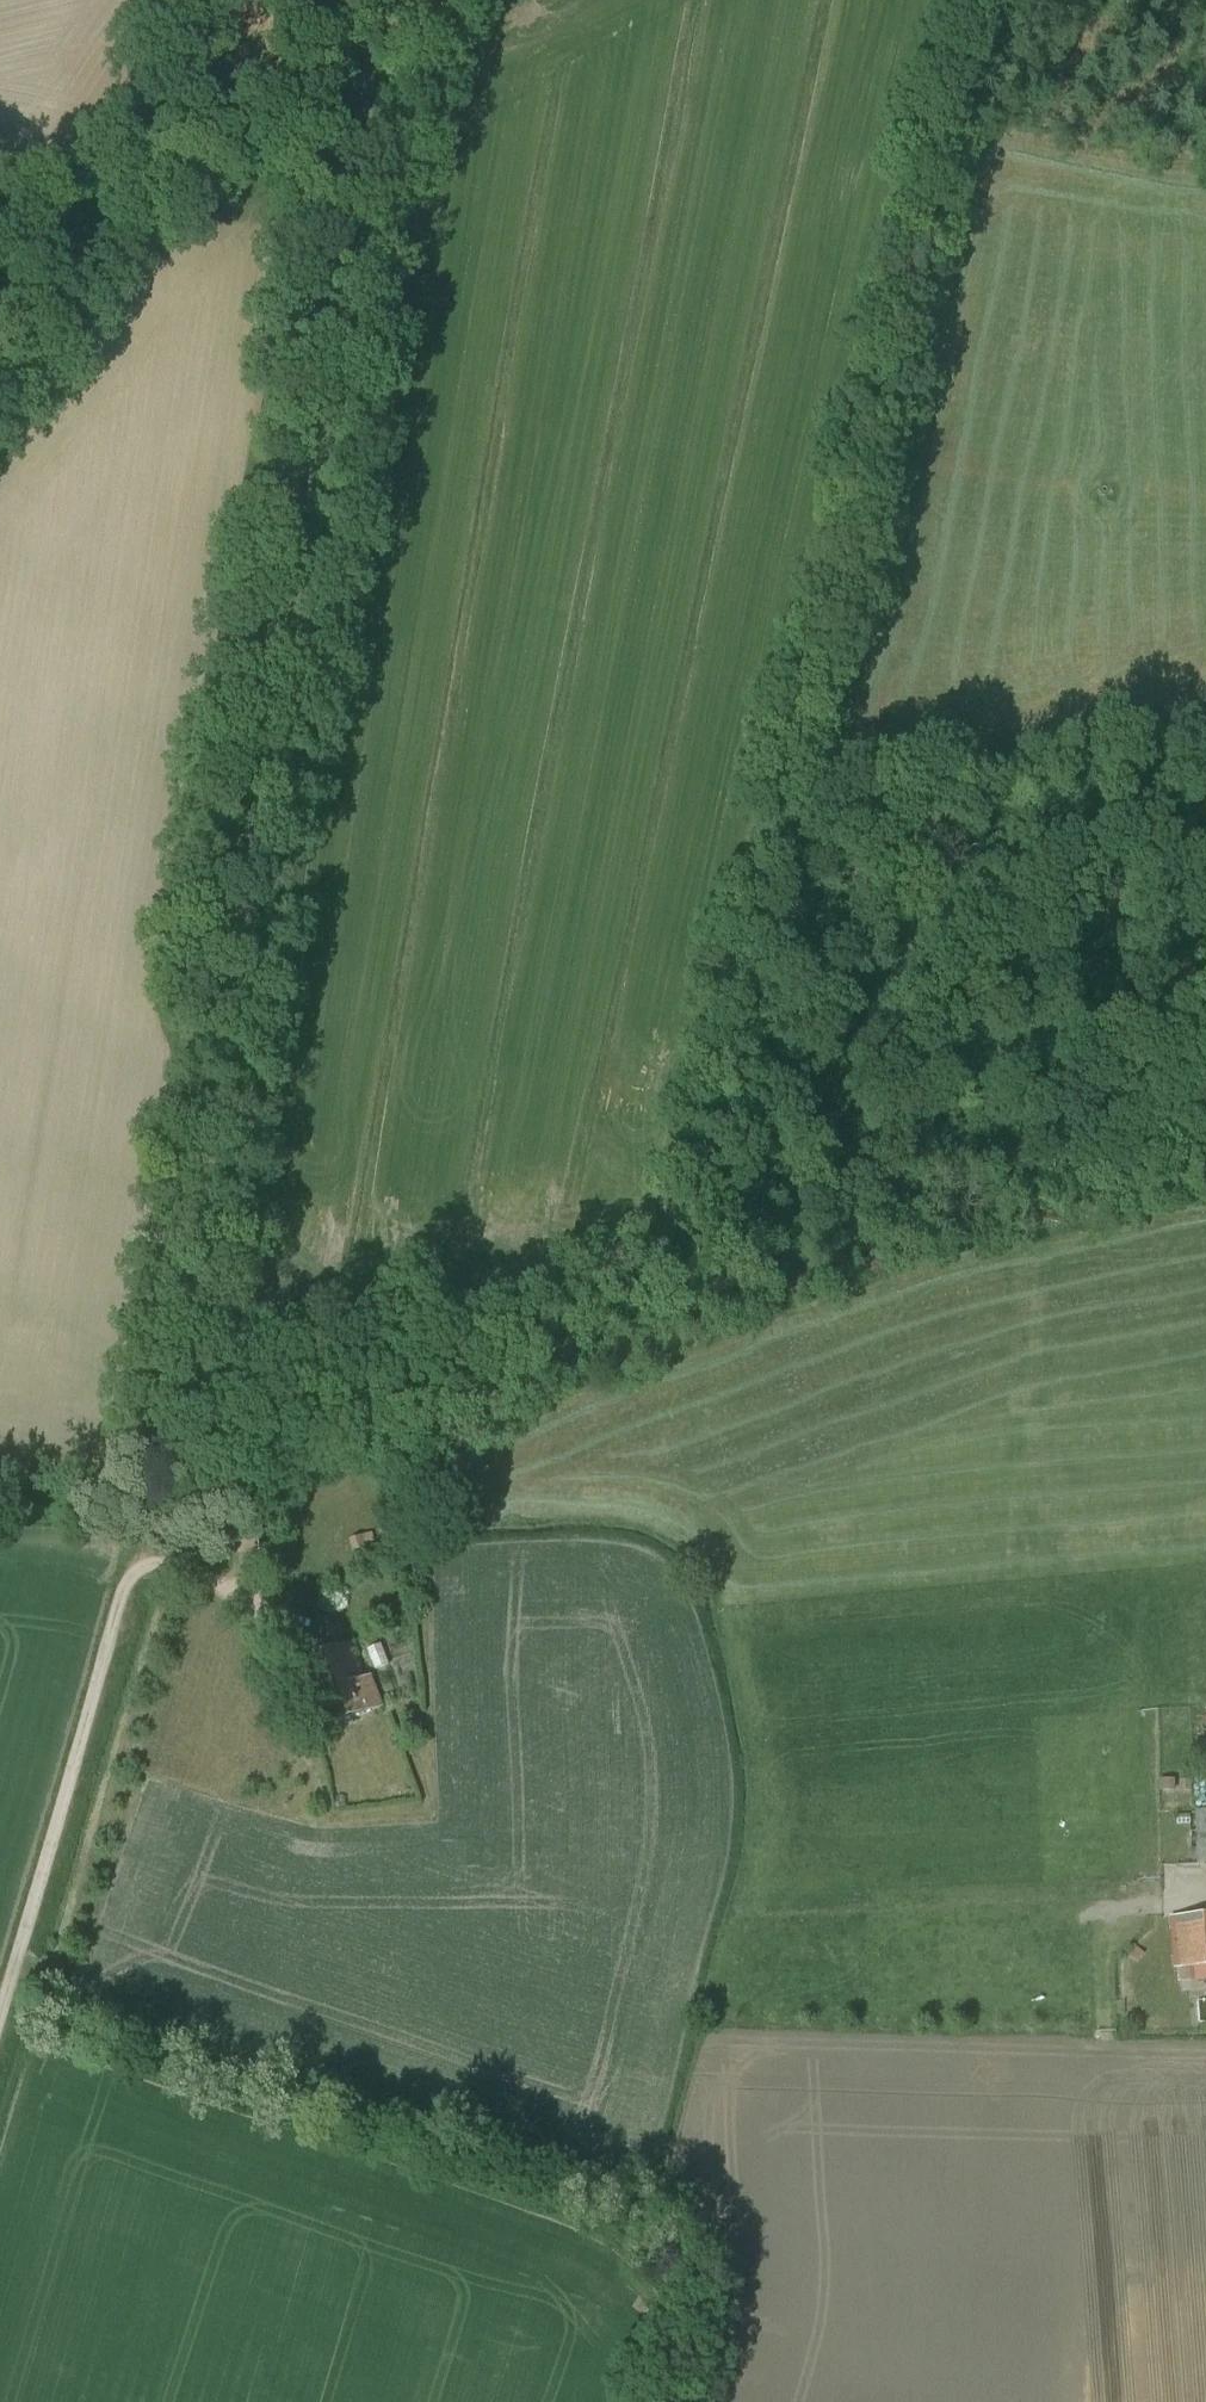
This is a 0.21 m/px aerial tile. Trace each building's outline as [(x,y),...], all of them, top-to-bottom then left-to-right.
[(313,1655),(307,1640),(291,1646),(321,1729),(380,1707),(369,1678),(362,1680),(348,1642),(313,1655)] [(366,1649),(374,1670),(388,1664),(381,1644),(366,1649)] [(1192,1793),(1192,1779),(1163,1778),(1163,1792),(1192,1793)] [(1196,1810),(1197,1866),(1205,1865),(1205,1810),(1196,1810)] [(1175,1916),(1179,1968),(1205,1965),(1205,1913),(1175,1916)]
